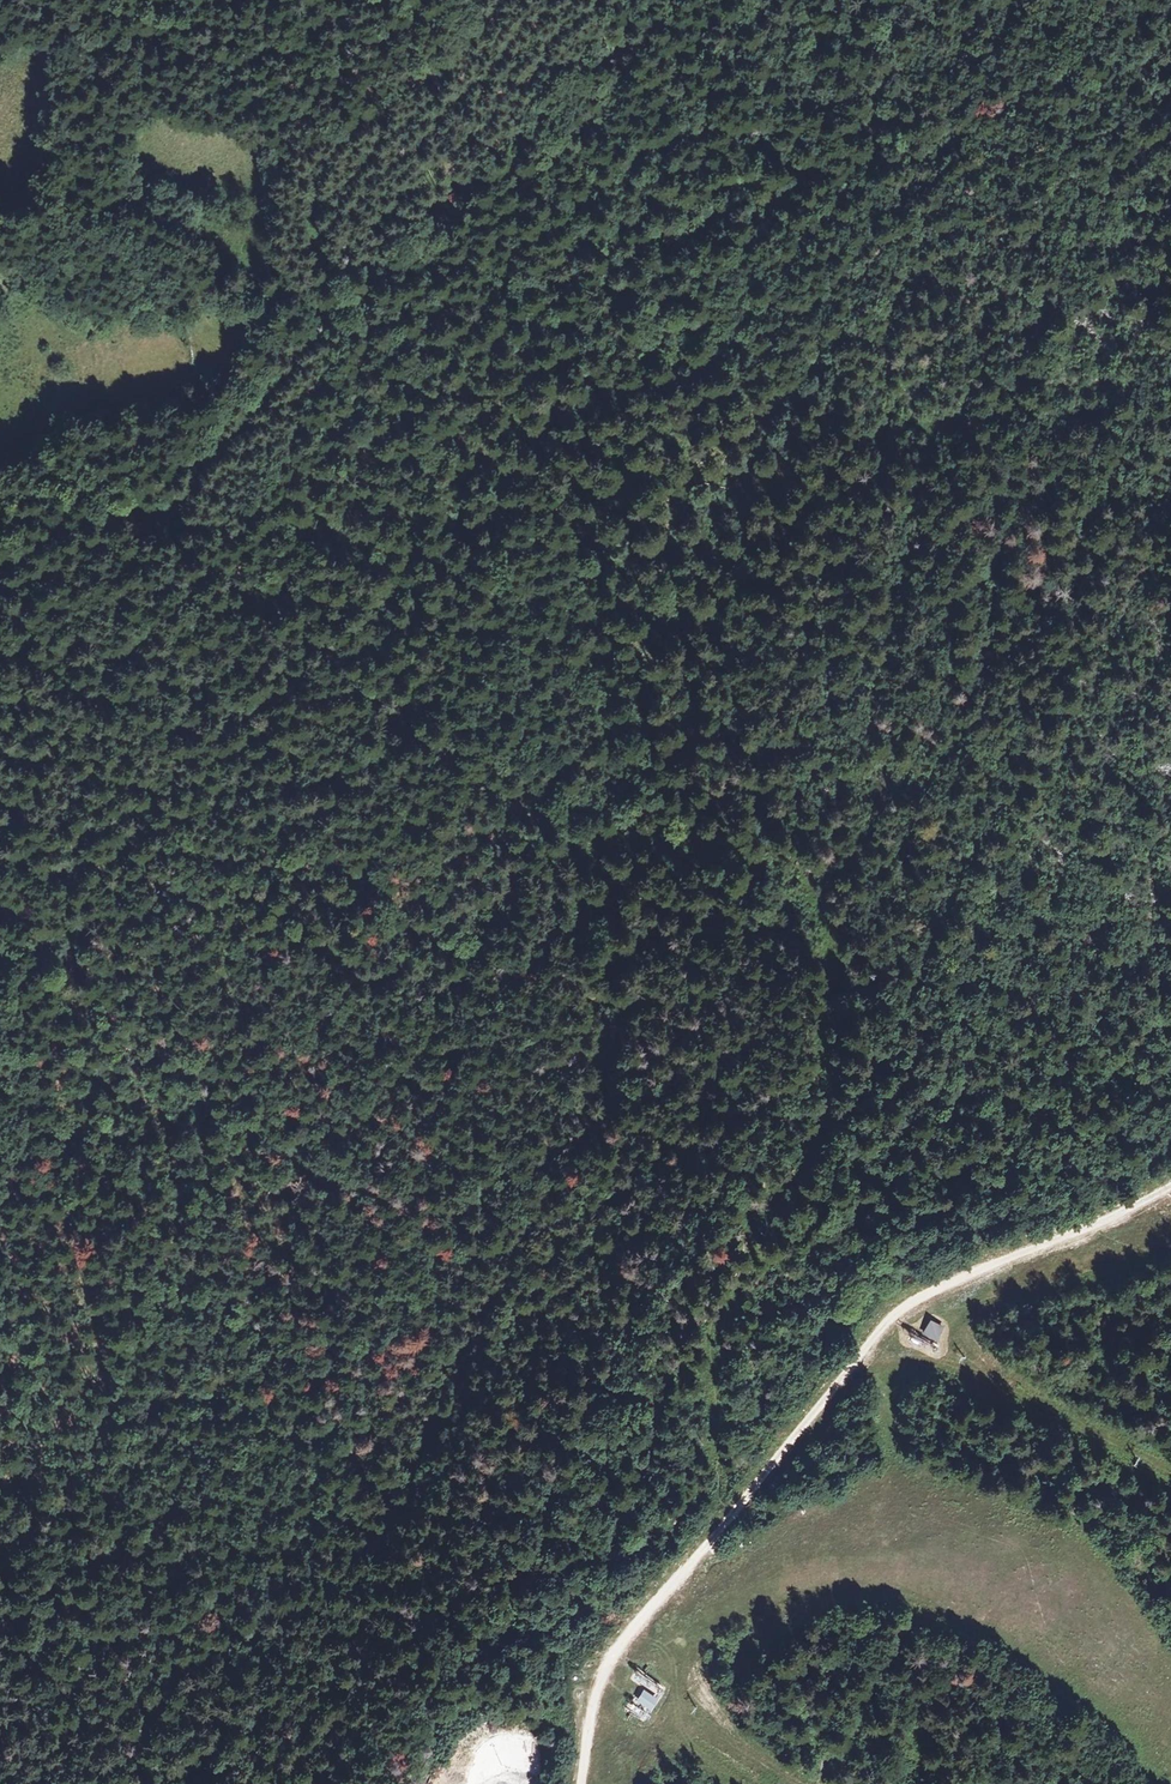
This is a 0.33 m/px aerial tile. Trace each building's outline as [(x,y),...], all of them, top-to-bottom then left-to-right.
[(933,1343),(936,1338),(941,1329),(929,1322),(923,1335),(929,1340),(933,1343)] [(647,1708),(656,1699),(646,1690),(637,1699),(647,1708)]
